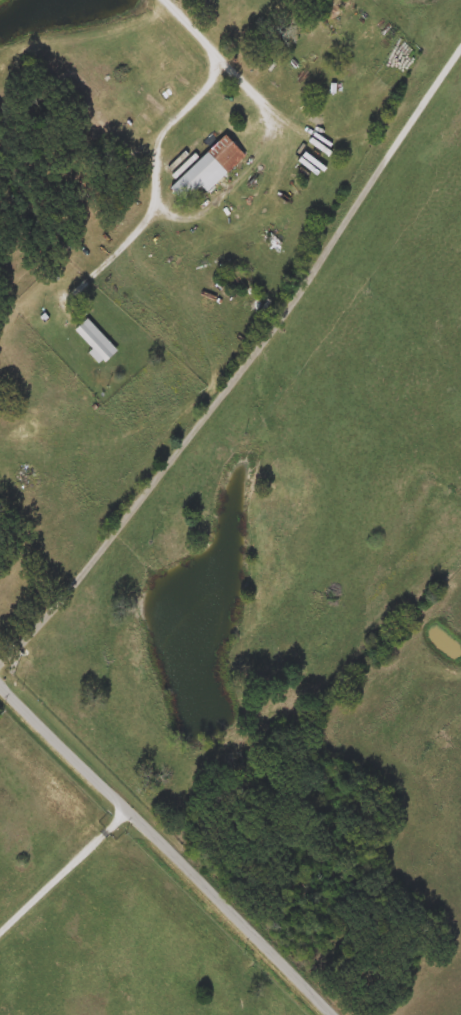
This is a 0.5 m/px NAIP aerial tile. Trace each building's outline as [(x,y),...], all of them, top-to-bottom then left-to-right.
[(171,190),(227,134),(247,153),(207,193),(203,189),(187,206),(171,190)] [(105,363),(75,333),(89,319),(119,349),(105,363)]
